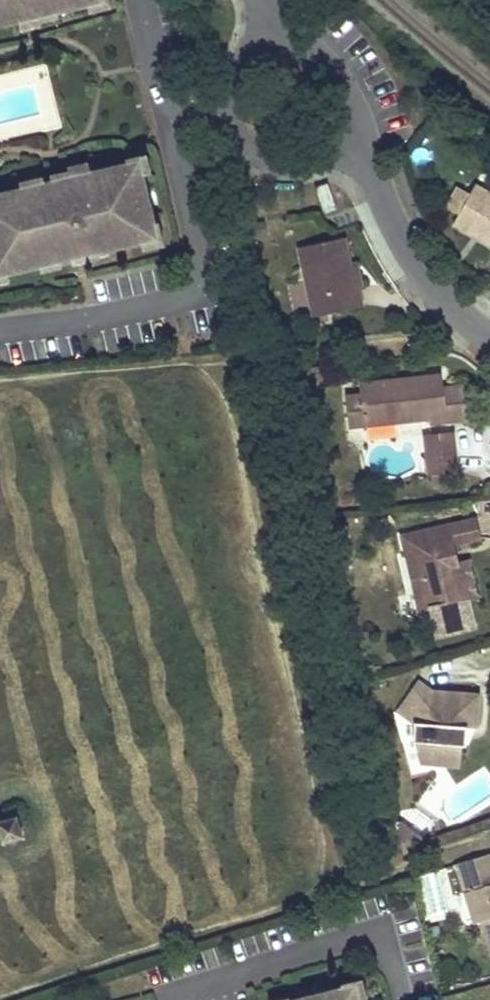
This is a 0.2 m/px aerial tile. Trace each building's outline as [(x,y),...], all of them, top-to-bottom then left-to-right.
[(18,20),(20,19),(29,17),(30,22),(39,19),(55,16),(54,11),(86,3),(99,0),(0,0),(0,24),(18,20)] [(108,0),(99,0),(86,3),(87,8),(89,13),(110,7),(108,0)] [(20,19),(18,20),(20,31),(41,26),(39,19),(30,22),(29,17),(20,19)] [(142,176),(151,174),(146,153),(125,158),(126,163),(138,160),(142,176)] [(70,257),(79,254),(80,256),(92,253),(94,252),(94,251),(140,239),(156,235),(153,224),(150,209),(142,211),(137,188),(144,186),(142,176),(138,160),(126,163),(91,171),(79,174),(78,169),(69,172),(52,175),(53,180),(42,183),(42,180),(30,183),(31,188),(23,190),(23,188),(21,189),(0,194),(0,274),(7,272),(40,264),(50,262),(50,264),(62,261),(62,259),(70,257)] [(78,169),(79,174),(91,171),(89,160),(67,165),(69,172),(78,169)] [(21,189),(23,188),(23,190),(31,188),(30,183),(42,180),(40,175),(29,178),(21,180),(19,181),(21,189)] [(475,184),(470,194),(461,209),(458,214),(453,224),(489,244),(489,193),(475,184)] [(144,186),(137,188),(142,211),(150,209),(144,186)] [(470,194),(457,187),(445,208),(458,214),(461,209),(470,194)] [(326,188),(314,191),(323,217),(334,213),(326,188)] [(140,239),(142,249),(163,244),(158,223),(153,224),(156,235),(140,239)] [(351,266),(344,238),(297,248),(313,317),(363,305),(359,287),(356,288),(351,266)] [(70,257),(72,265),(93,259),(92,253),(80,256),(79,254),(70,257)] [(40,264),(42,272),(64,267),(62,261),(50,264),(50,262),(40,264)] [(362,287),(357,265),(351,266),(356,288),(359,287),(362,287)] [(10,282),(7,272),(0,274),(0,284),(10,282)] [(376,381),(359,383),(360,394),(364,426),(430,419),(430,424),(447,423),(443,387),(441,374),(376,381)] [(466,420),(463,385),(443,387),(447,423),(466,420)] [(364,426),(360,394),(346,395),(350,428),(364,426)] [(455,430),(423,433),(426,474),(432,474),(433,484),(444,485),(444,474),(460,473),(455,430)] [(475,518),(400,535),(401,540),(403,547),(414,594),(418,611),(478,597),(469,560),(457,563),(450,565),(445,547),(453,545),(480,539),(475,518)] [(403,547),(401,540),(396,542),(409,595),(414,594),(403,547)] [(457,563),(453,545),(445,547),(450,565),(457,563)] [(479,694),(432,691),(419,682),(398,712),(414,723),(419,723),(417,742),(417,749),(421,763),(455,765),(460,761),(461,745),(465,745),(467,725),(476,726),(479,694)] [(23,836),(17,816),(0,821),(0,833),(3,842),(23,836)] [(396,823),(399,835),(404,834),(411,840),(422,837),(403,821),(396,823)] [(399,835),(404,854),(425,847),(422,837),(411,840),(404,834),(399,835)] [(455,864),(474,923),(481,921),(489,950),(489,853),(455,864)] [(358,999),(361,999),(368,998),(362,977),(341,982),(342,988),(354,985),(358,999)] [(354,985),(342,988),(337,989),(337,986),(295,997),(296,999),(295,999),(358,999),(354,985)]
